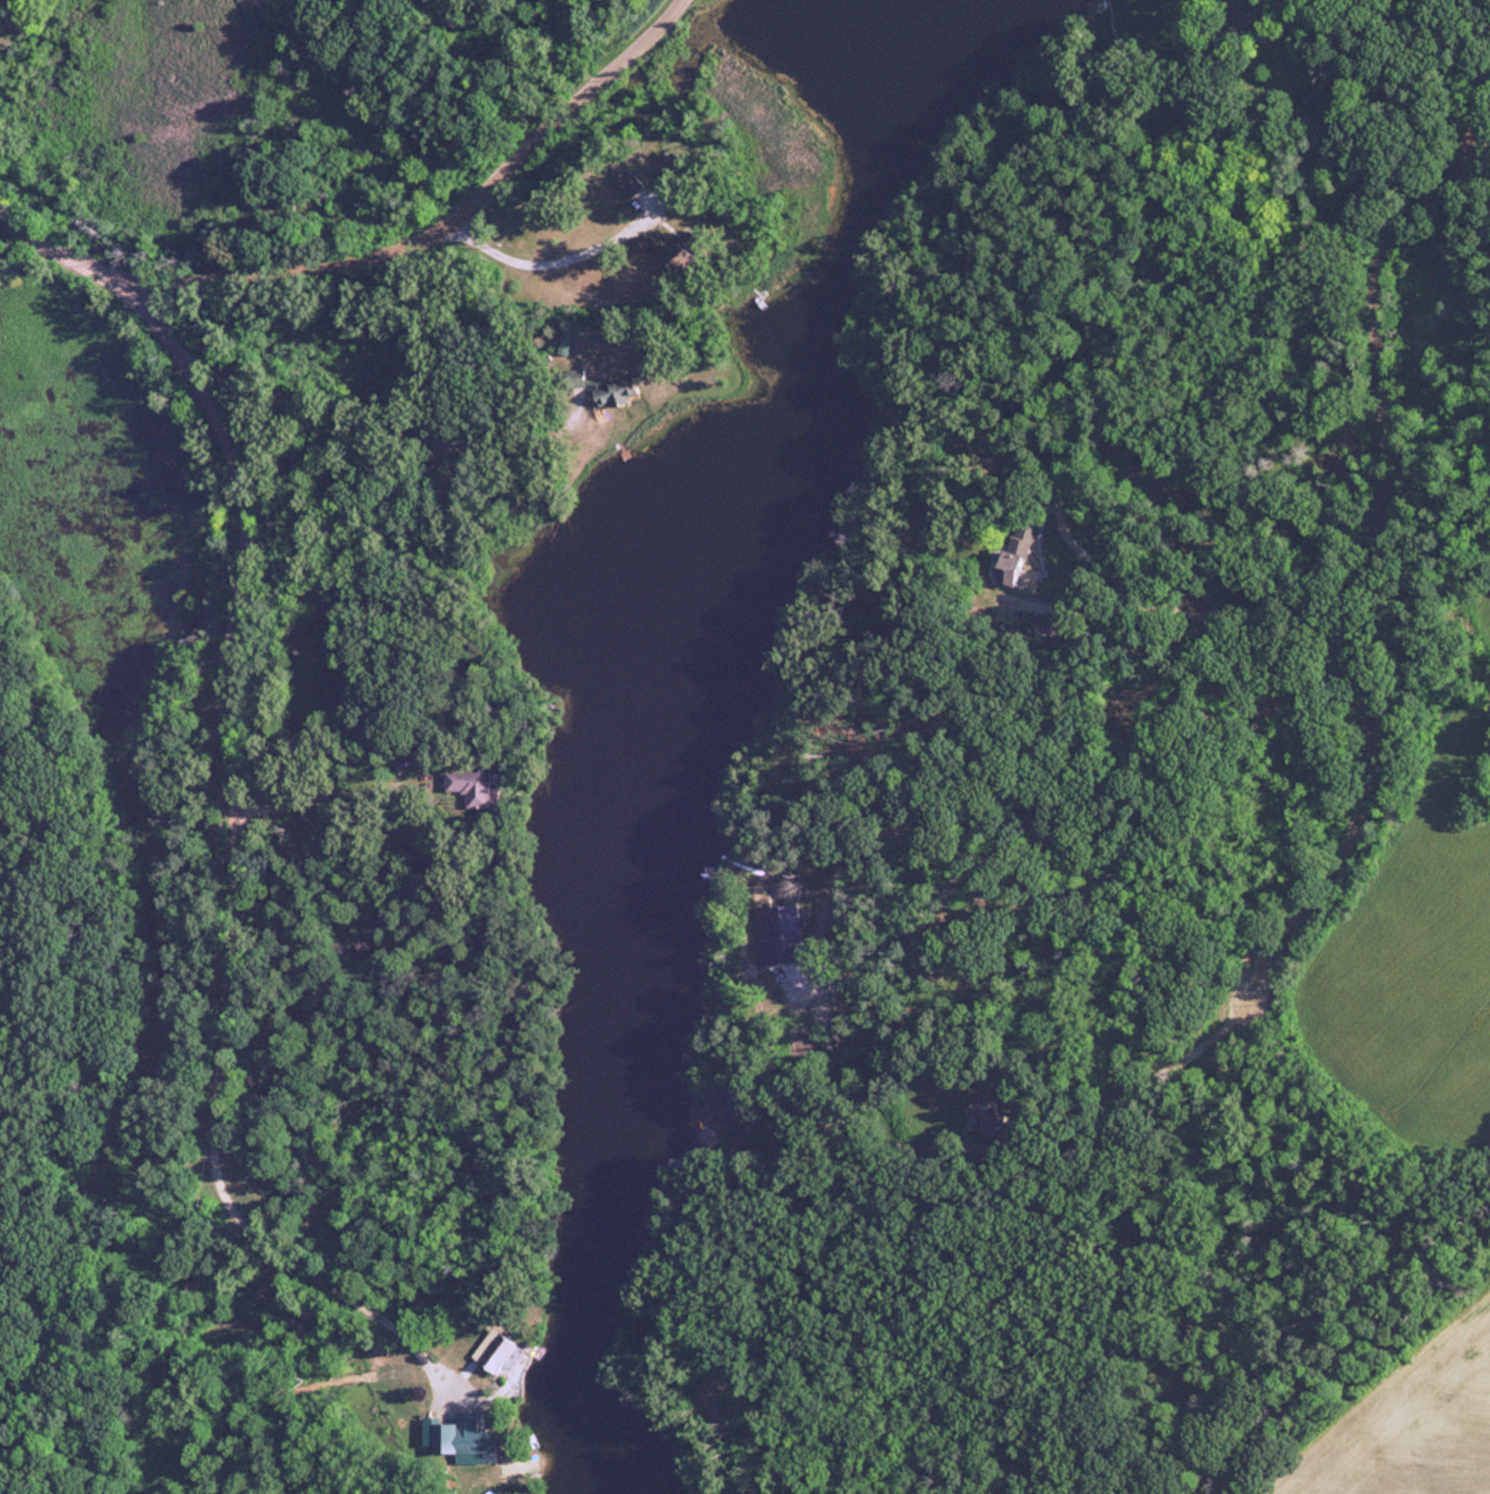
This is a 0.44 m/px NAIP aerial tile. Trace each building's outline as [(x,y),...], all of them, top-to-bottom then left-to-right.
[(643,184),(626,167),(613,180),(630,197),(643,184)] [(664,260),(692,278),(703,261),(675,243),(664,260)] [(632,376),(599,384),(597,377),(587,380),(584,367),(565,372),(569,389),(592,383),(599,407),(637,397),(632,376)] [(1039,526),(1017,518),(995,579),(1016,587),(1039,526)] [(1054,635),(1056,616),(1030,614),(1028,632),(1054,635)] [(491,807),(491,771),(446,771),(446,791),(468,791),(468,807),(491,807)] [(980,1130),(1006,1129),(1006,1091),(979,1092),(980,1130)] [(496,1377),(519,1348),(494,1328),(471,1358),(496,1377)] [(457,1430),(457,1423),(437,1423),(437,1452),(484,1452),(484,1430),(457,1430)]
